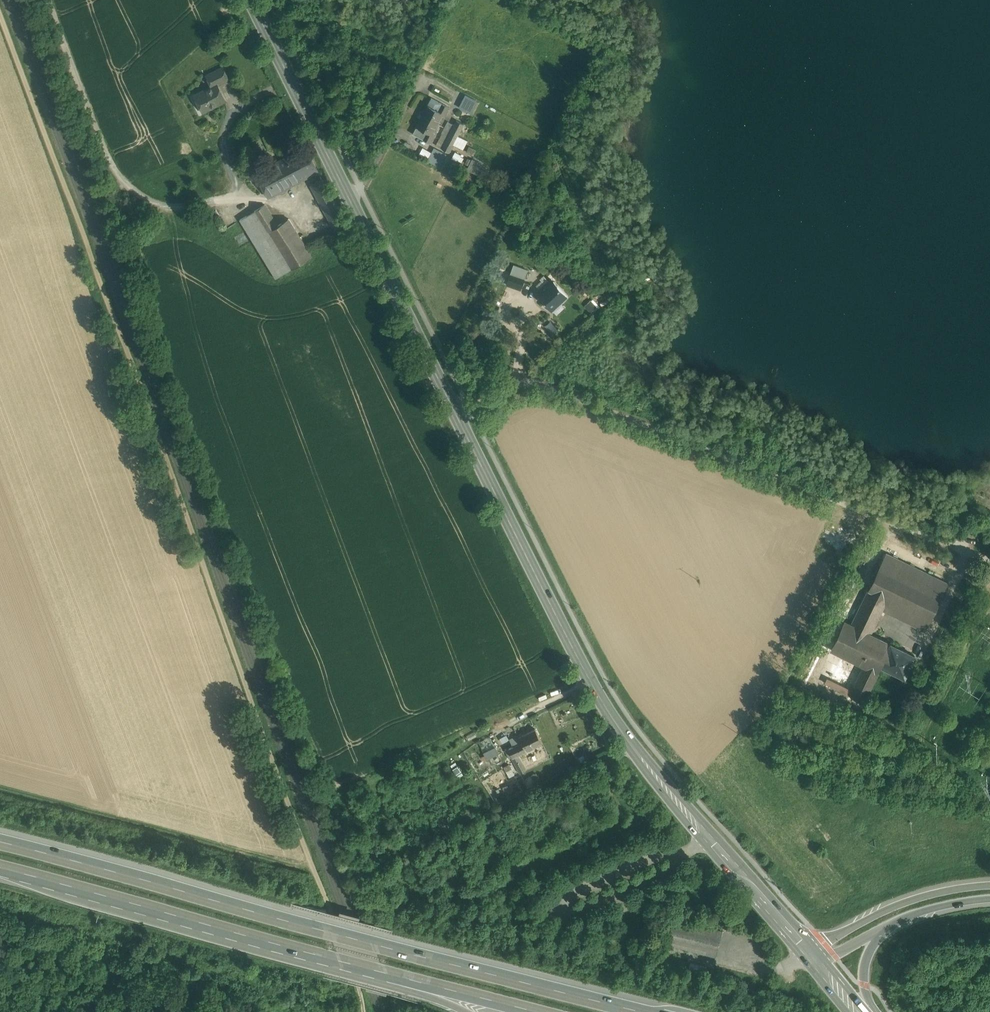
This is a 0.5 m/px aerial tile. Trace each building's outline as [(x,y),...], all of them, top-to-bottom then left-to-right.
[(222,67),(206,75),(212,86),(217,84),(217,85),(228,79),(222,67)] [(212,86),(197,94),(202,103),(201,106),(203,109),(205,110),(225,100),(222,94),(221,94),(219,91),(220,90),(217,85),(217,84),(212,86)] [(471,112),(477,99),(464,93),(458,106),(471,112)] [(449,107),(431,98),(422,116),(437,123),(442,115),(444,116),(449,107)] [(437,123),(422,116),(413,133),(430,143),(435,133),(433,132),(437,123)] [(464,124),(456,120),(454,124),(451,131),(458,134),(464,124)] [(454,124),(448,121),(444,127),(451,131),(454,124)] [(444,127),(441,125),(438,131),(441,133),(436,145),(442,148),(451,131),(444,127)] [(478,132),(469,127),(466,133),(475,138),(478,132)] [(442,148),(449,152),(452,145),(456,138),(458,134),(451,131),(442,148)] [(475,138),(475,139),(478,140),(478,139),(480,140),(483,135),(478,132),(475,138)] [(456,138),(452,145),(458,148),(462,141),(456,138)] [(476,150),(469,146),(466,151),(473,155),(476,150)] [(306,147),(257,173),(268,196),(318,170),(306,147)] [(442,153),(434,148),(431,153),(439,158),(442,153)] [(333,199),(322,179),(311,185),(335,230),(346,224),(333,199)] [(278,225),(265,204),(240,219),(276,278),(312,256),(289,218),(278,225)] [(560,271),(555,265),(552,268),(550,266),(542,274),(543,275),(548,282),(560,271)] [(526,269),(517,266),(514,274),(524,277),(526,269)] [(524,277),(514,274),(511,272),(507,284),(521,289),(525,277),(524,277)] [(539,290),(548,282),(543,275),(539,279),(540,280),(535,285),(539,290)] [(553,281),(550,284),(548,282),(539,290),(537,293),(544,301),(551,308),(558,301),(560,304),(568,296),(553,281)] [(947,583),(886,553),(879,567),(940,597),(947,583)] [(879,567),(851,624),(844,621),(831,649),(864,665),(850,694),(863,701),(881,664),(891,644),(870,633),(877,618),(871,615),(881,595),(896,602),(904,606),(910,609),(920,614),(930,619),(940,597),(879,567)] [(896,602),(881,595),(871,615),(877,618),(882,608),(891,613),(896,602)] [(904,606),(896,602),(891,613),(899,617),(904,606)] [(904,606),(899,617),(905,620),(910,609),(904,606)] [(920,614),(910,609),(905,620),(915,625),(920,614)] [(930,619),(920,614),(915,625),(924,629),(930,619)] [(914,655),(891,644),(881,664),(904,675),(914,655)] [(547,744),(539,727),(521,735),(525,743),(511,749),(522,773),(531,769),(524,755),(547,744)] [(501,743),(495,745),(498,752),(504,750),(501,743)] [(495,746),(483,752),(486,759),(499,754),(495,746)]
